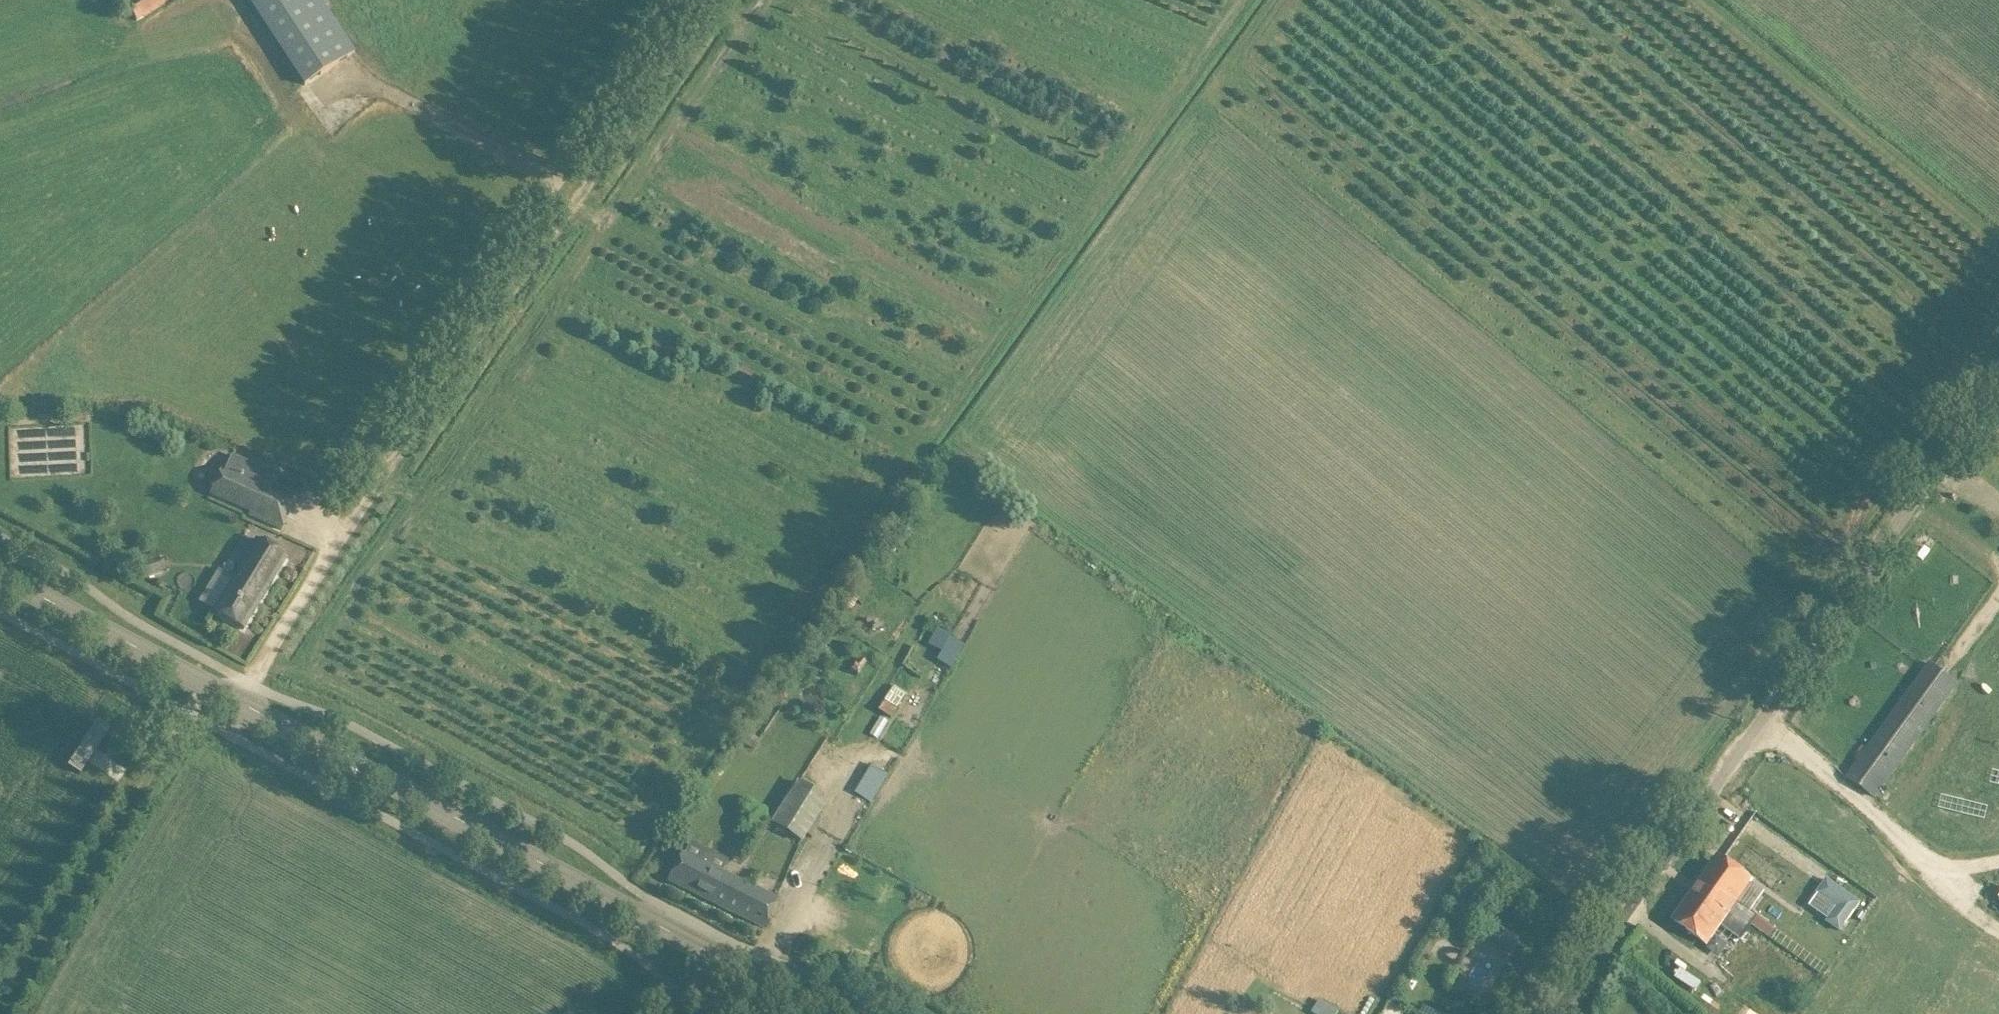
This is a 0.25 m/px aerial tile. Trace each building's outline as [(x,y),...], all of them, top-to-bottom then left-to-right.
[(126,4),(137,21),(169,0),(132,0),(126,4)] [(338,62),(355,52),(321,0),(249,0),(304,85),(338,62)] [(248,515),(282,530),(294,500),(263,487),(270,472),(232,455),(225,470),(221,468),(210,494),(250,511),(248,515)] [(213,611),(244,629),(287,558),(257,539),(213,611)] [(950,668),(964,644),(950,636),(951,635),(937,627),(928,643),(942,651),(936,660),(950,668)] [(1929,662),(1846,777),(1875,798),(1959,683),(1929,662)] [(891,718),(905,695),(893,687),(879,711),(891,718)] [(98,722),(68,767),(80,774),(110,729),(98,722)] [(852,791),(872,801),(888,772),(868,761),(852,791)] [(798,784),(772,824),(802,843),(806,836),(812,840),(821,826),(815,822),(827,802),(798,784)] [(669,880),(764,927),(777,900),(682,853),(669,880)] [(1718,857),(1675,920),(1706,942),(1719,924),(1740,939),(1743,934),(1756,914),(1736,900),(1750,880),(1735,869),(1718,857)] [(1827,879),(1818,892),(1838,906),(1827,922),(1840,930),(1860,902),(1827,879)] [(1511,952),(1519,937),(1490,921),(1482,936),(1511,952)] [(1739,1013),(1762,1013),(1747,1003),(1739,1013)] [(1423,1005),(1418,1013),(1440,1013),(1423,1005)]
